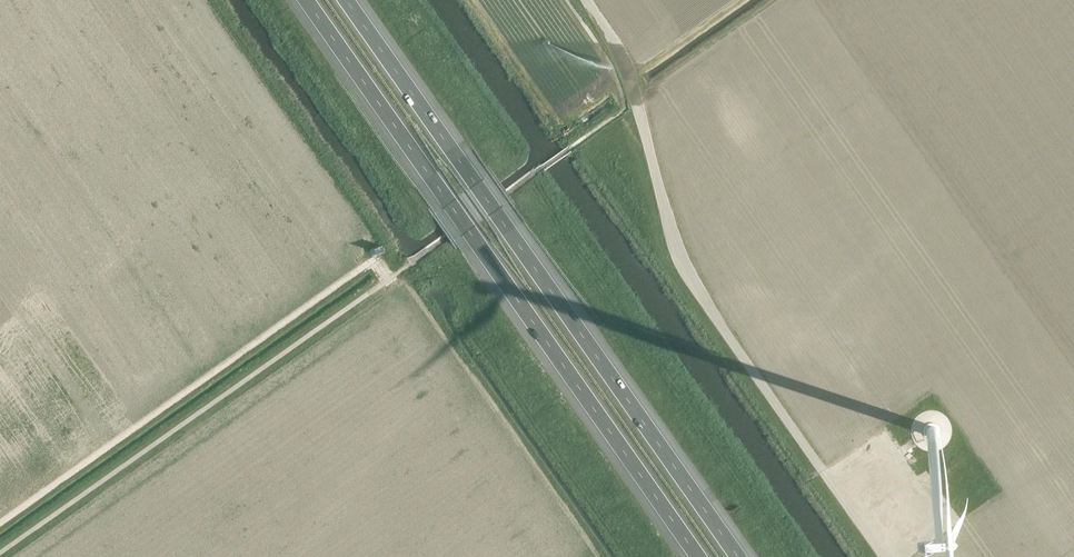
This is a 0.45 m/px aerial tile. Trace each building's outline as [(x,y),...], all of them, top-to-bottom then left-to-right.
[(928,431),(928,432),(928,433),(928,434),(928,435),(929,436),(930,436),(931,437),(932,437),(933,437),(934,437),(935,437),(936,436),(936,435),(937,435),(937,434),(938,433),(938,432),(938,431),(937,430),(937,429),(936,429),(936,428),(935,428),(934,427),(933,427),(932,427),(931,427),(930,428),(929,428),(929,429),(928,430),(928,431)]
